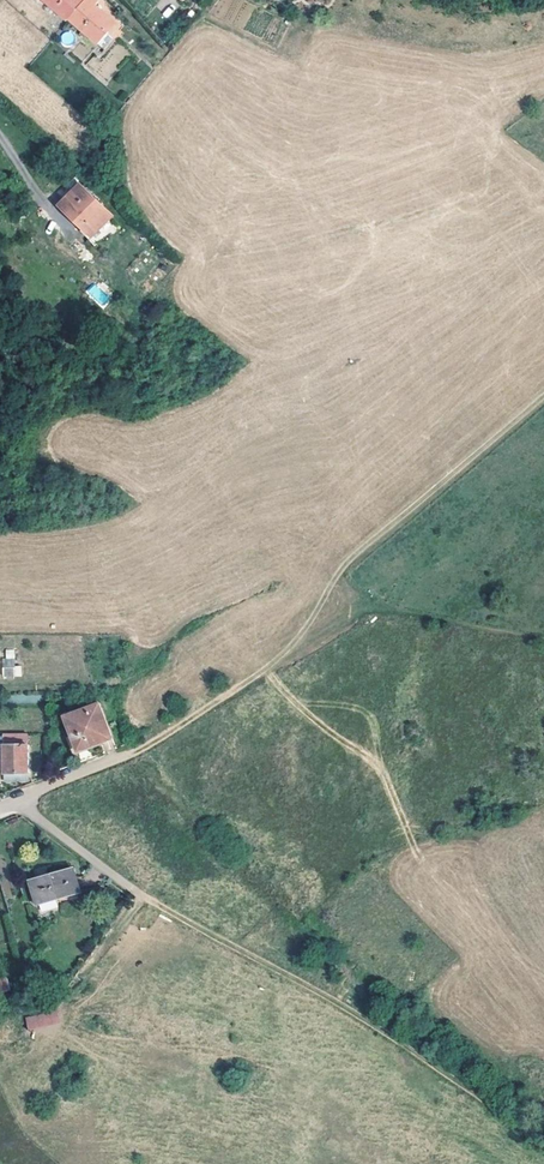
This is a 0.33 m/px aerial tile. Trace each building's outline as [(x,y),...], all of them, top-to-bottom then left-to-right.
[(67,14),(79,0),(46,0),(65,16),(67,14)] [(67,14),(96,38),(105,28),(102,26),(110,16),(104,11),(102,13),(90,2),(91,0),(79,0),(67,14)] [(83,178),(82,179),(104,202),(114,212),(116,210),(83,178)] [(104,202),(82,179),(63,200),(96,231),(114,212),(104,202)] [(102,308),(111,299),(95,283),(86,292),(102,308)] [(14,660),(2,659),(3,676),(15,676),(14,660)] [(112,737),(98,703),(64,717),(72,738),(74,737),(76,743),(86,738),(90,746),(112,737)] [(3,733),(4,746),(26,745),(26,733),(3,733)] [(90,746),(86,738),(76,743),(79,750),(90,746)] [(27,780),(26,745),(4,746),(4,781),(27,780)] [(78,895),(72,871),(29,882),(34,906),(78,895)] [(0,981),(0,992),(10,989),(7,979),(0,981)] [(25,1015),(27,1028),(60,1025),(58,1012),(25,1015)]
